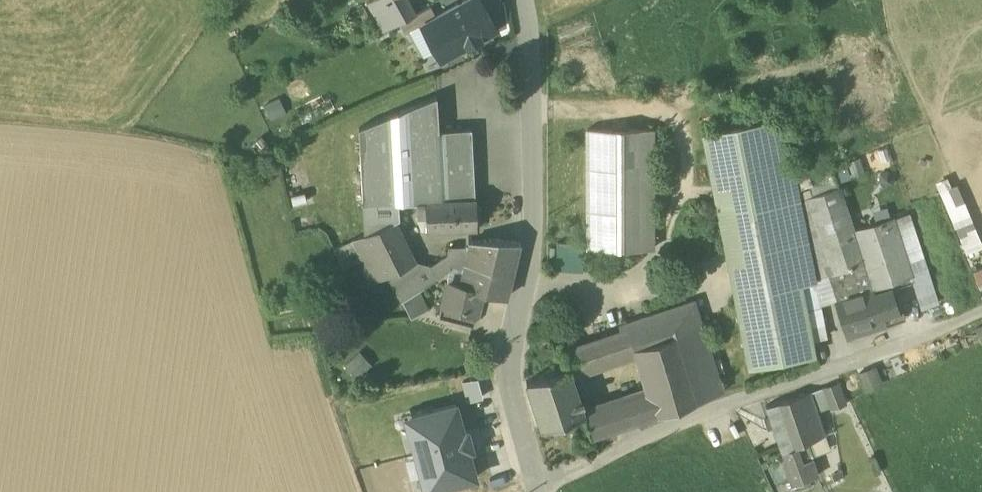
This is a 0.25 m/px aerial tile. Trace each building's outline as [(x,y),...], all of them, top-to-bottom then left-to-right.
[(383,32),(400,22),(416,14),(408,0),(372,0),(367,3),(383,32)] [(441,59),(496,29),(480,0),(465,0),(422,24),(435,49),(441,59)] [(400,22),(405,33),(436,16),(430,5),(416,14),(400,22)] [(435,49),(422,24),(409,31),(423,56),(435,49)] [(396,218),(395,201),(392,131),(441,128),(438,85),(361,121),(367,233),(390,221),(396,218)] [(704,133),(750,367),(813,355),(810,340),(804,309),(799,283),(813,280),(797,199),(781,117),(704,133)] [(469,127),(441,128),(392,131),(395,201),(418,200),(472,197),(469,127)] [(589,248),(654,248),(655,128),(590,128),(589,245),(589,248)] [(956,181),(938,189),(951,220),(969,213),(956,181)] [(850,267),(864,263),(855,235),(839,185),(808,195),(833,273),(850,267)] [(833,273),(808,195),(797,199),(813,280),(814,280),(828,275),(833,273)] [(425,214),(426,229),(476,226),(475,197),(472,197),(418,200),(418,214),(425,214)] [(911,217),(887,224),(906,282),(917,312),(940,305),(911,217)] [(416,259),(396,218),(390,221),(412,266),(421,284),(452,263),(451,248),(466,249),(467,244),(445,244),(445,253),(429,262),(416,259)] [(367,233),(363,235),(383,276),(388,274),(412,266),(390,221),(367,233)] [(887,224),(855,235),(864,263),(872,286),(877,300),(890,295),(888,288),(906,282),(887,224)] [(369,281),(383,276),(363,235),(334,248),(344,269),(360,262),(369,281)] [(466,249),(463,263),(513,272),(520,243),(517,243),(495,239),(467,244),(466,249)] [(557,270),(585,272),(587,245),(559,243),(557,270)] [(452,263),(463,263),(466,249),(451,248),(452,263)] [(507,296),(513,272),(463,263),(460,277),(459,284),(450,282),(445,302),(478,310),(483,290),(507,296)] [(850,267),(858,291),(872,286),(864,263),(850,267)] [(394,287),(399,299),(401,298),(418,286),(421,284),(412,266),(388,274),(394,287)] [(459,284),(460,277),(444,273),(437,300),(445,302),(450,282),(459,284)] [(394,287),(388,274),(383,276),(369,281),(375,293),(394,287)] [(828,275),(814,280),(819,304),(836,299),(828,275)] [(820,306),(819,304),(814,280),(813,280),(799,283),(804,309),(820,306)] [(428,308),(418,286),(401,298),(410,316),(428,308)] [(877,300),(872,286),(858,291),(837,298),(845,326),(866,319),(869,327),(884,322),(877,300)] [(877,300),(884,322),(898,318),(890,295),(877,300)] [(632,348),(638,346),(677,334),(701,326),(692,301),(623,322),(625,328),(632,348)] [(442,315),(475,323),(478,310),(445,302),(442,315)] [(826,337),(820,306),(804,309),(810,340),(826,337)] [(866,319),(845,326),(848,335),(869,327),(866,319)] [(701,326),(677,334),(697,400),(722,392),(701,326)] [(633,353),(632,348),(625,328),(562,351),(567,368),(569,367),(571,373),(633,353)] [(638,346),(651,390),(659,413),(697,400),(677,334),(638,346)] [(372,364),(358,349),(342,364),(357,379),(372,364)] [(875,363),(857,369),(864,388),(882,382),(875,363)] [(525,381),(542,428),(583,415),(584,414),(584,411),(571,373),(569,367),(567,368),(525,381)] [(477,375),(460,378),(467,401),(482,397),(477,375)] [(830,406),(830,408),(844,404),(838,383),(824,387),(830,406)] [(830,406),(824,387),(810,392),(816,411),(830,406)] [(651,390),(625,398),(632,421),(659,413),(651,390)] [(766,406),(780,449),(795,444),(808,440),(824,435),(816,411),(810,392),(766,406)] [(625,398),(609,403),(617,426),(632,421),(625,398)] [(590,435),(617,426),(609,403),(584,411),(584,414),(583,415),(590,435)] [(455,404),(411,416),(414,427),(409,429),(423,479),(428,478),(431,489),(476,477),(468,449),(472,448),(467,431),(463,432),(455,404)] [(829,450),(824,435),(808,440),(813,455),(829,450)] [(813,455),(808,440),(795,444),(801,462),(811,459),(814,458),(813,455)] [(801,462),(795,444),(780,449),(785,464),(784,464),(791,486),(817,477),(811,459),(801,462)] [(832,476),(835,482),(845,478),(842,471),(832,476)]
